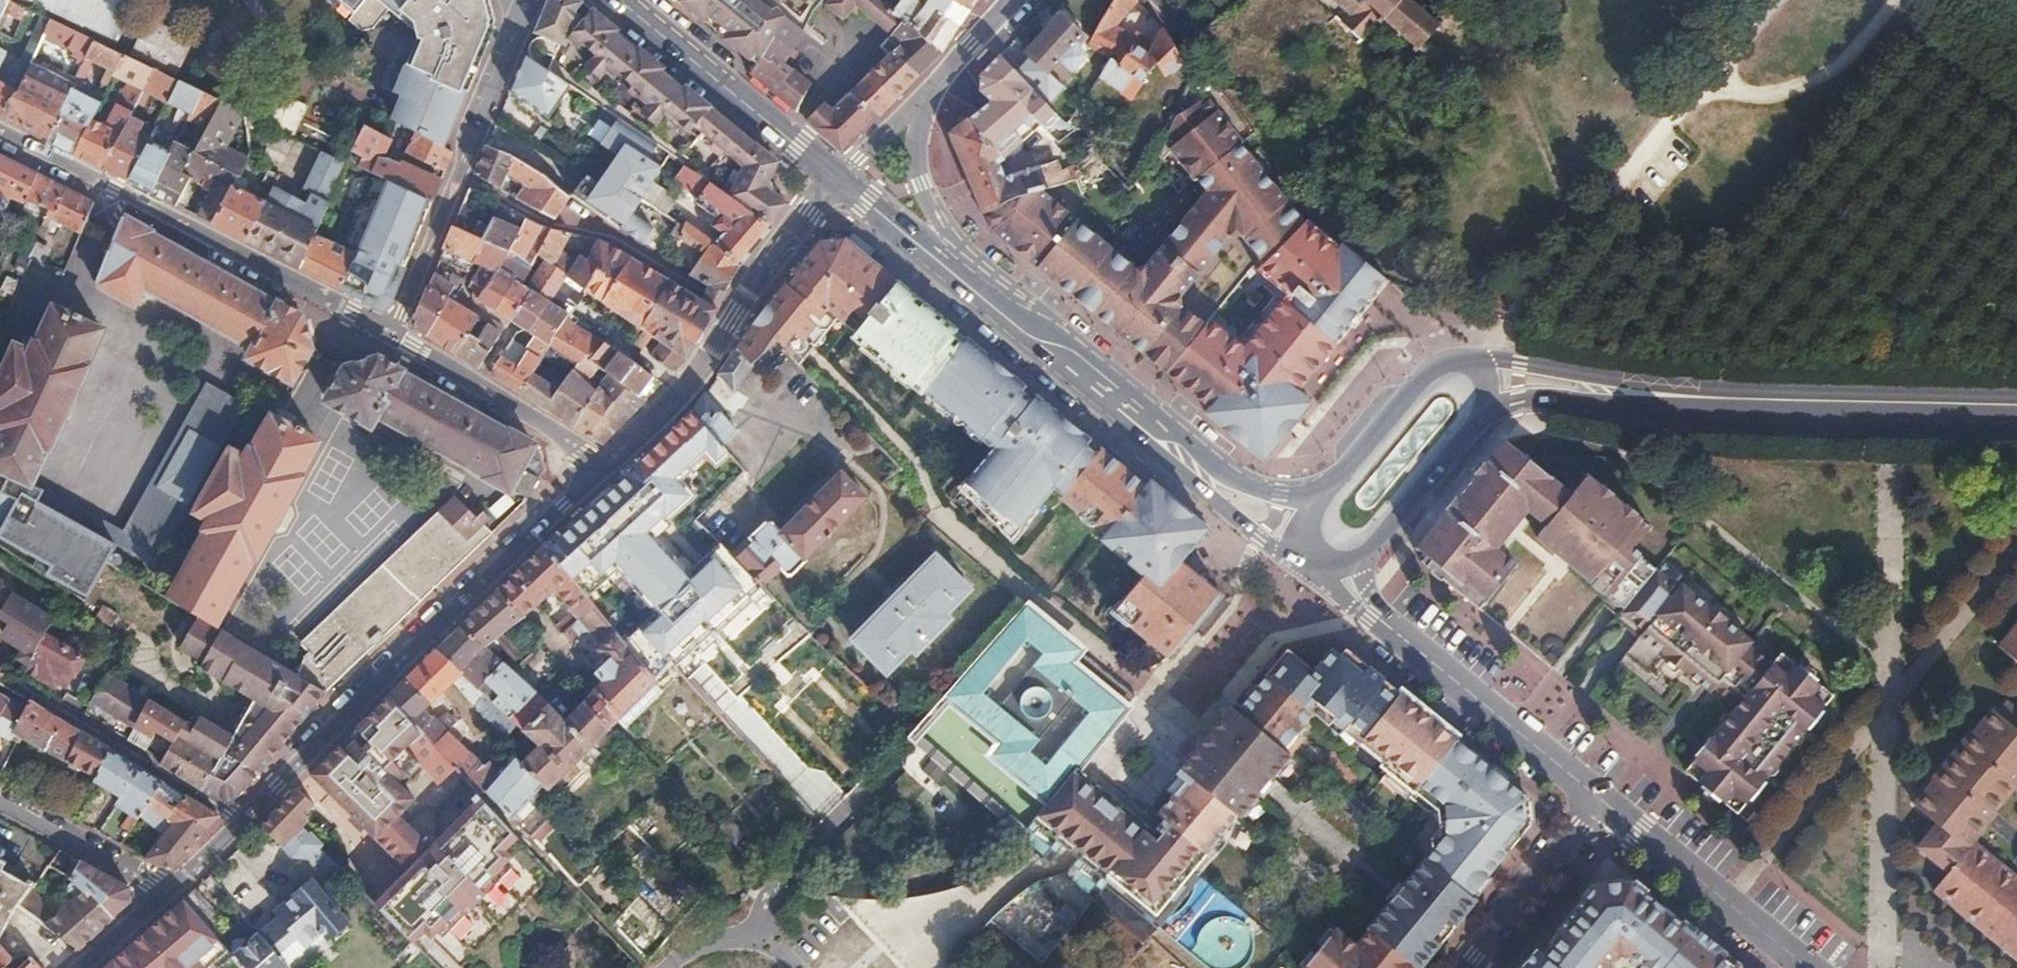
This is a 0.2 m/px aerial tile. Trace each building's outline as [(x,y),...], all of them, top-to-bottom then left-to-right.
[(6,11),(23,19),(28,9),(11,1),(11,0),(0,0),(0,23),(6,11)] [(11,1),(28,9),(31,11),(35,3),(29,0),(11,0),(11,1)] [(35,3),(90,30),(115,42),(116,43),(132,11),(110,0),(29,0),(35,3)] [(354,13),(364,0),(339,0),(354,13)] [(346,23),(361,36),(373,34),(388,15),(415,36),(416,45),(406,69),(402,68),(393,93),(401,96),(391,120),(396,124),(415,134),(443,148),(496,21),(491,0),(364,0),(354,13),(346,23)] [(534,34),(565,46),(571,32),(571,14),(578,6),(571,0),(548,0),(534,34)] [(687,9),(720,37),(733,47),(756,66),(786,16),(804,30),(807,26),(807,23),(809,21),(818,4),(822,7),(828,14),(835,7),(844,15),(855,3),(892,33),(905,18),(894,10),(897,5),(890,0),(830,0),(829,0),(675,0),(687,9)] [(894,10),(905,18),(944,50),(961,23),(932,0),(927,0),(926,1),(924,0),(901,0),(897,5),(894,10)] [(961,23),(970,10),(956,0),(932,0),(961,23)] [(970,10),(977,0),(956,0),(970,10)] [(1089,46),(1104,51),(1122,56),(1104,78),(1123,93),(1132,100),(1138,87),(1142,79),(1157,61),(1165,74),(1184,58),(1179,50),(1167,30),(1160,23),(1154,28),(1159,33),(1152,49),(1146,55),(1130,41),(1135,36),(1118,26),(1138,0),(1115,0),(1100,24),(1089,46)] [(1353,13),(1351,15),(1353,16),(1368,30),(1377,19),(1379,21),(1383,17),(1399,30),(1395,33),(1399,36),(1402,33),(1416,44),(1412,48),(1416,51),(1419,47),(1423,52),(1427,48),(1422,43),(1436,26),(1441,30),(1445,26),(1440,22),(1443,18),(1439,15),(1436,19),(1422,7),(1425,3),(1422,0),(1418,4),(1413,0),(1338,0),(1353,13)] [(578,6),(571,14),(611,47),(618,38),(578,6)] [(534,34),(525,57),(570,86),(573,88),(589,68),(592,70),(611,47),(571,14),(571,32),(565,46),(534,34)] [(1061,15),(1028,54),(1049,73),(1061,59),(1074,70),(1087,55),(1080,48),(1088,39),(1061,15)] [(756,66),(751,75),(799,114),(807,92),(805,90),(809,82),(784,63),(804,30),(786,16),(756,66)] [(1349,21),(1344,25),(1360,42),(1371,33),(1368,30),(1353,16),(1349,21)] [(892,33),(881,47),(890,55),(896,50),(921,73),(944,50),(905,18),(892,33)] [(148,19),(128,57),(151,68),(173,79),(192,41),(148,19)] [(51,21),(43,37),(74,51),(72,56),(79,59),(76,64),(82,66),(93,41),(86,37),(51,21)] [(90,30),(86,37),(93,41),(111,49),(115,42),(90,30)] [(618,38),(611,47),(650,78),(656,70),(618,38)] [(73,85),(47,142),(76,156),(92,119),(99,103),(78,92),(92,61),(108,69),(113,71),(121,54),(111,49),(93,41),(82,66),(73,85)] [(589,68),(573,88),(604,109),(606,111),(636,75),(646,84),(650,78),(611,47),(592,70),(589,68)] [(890,55),(870,74),(896,97),(921,73),(896,50),(890,55)] [(1091,60),(1083,76),(1097,86),(1104,78),(1122,56),(1104,51),(1091,60)] [(113,71),(112,75),(128,83),(141,89),(151,68),(128,57),(121,54),(113,71)] [(3,118),(30,63),(31,62),(18,56),(4,84),(0,82),(0,116),(3,118)] [(525,57),(510,92),(550,117),(570,86),(525,57)] [(3,118),(2,120),(31,134),(47,142),(73,85),(30,63),(3,118)] [(151,68),(141,89),(149,93),(168,102),(178,81),(173,79),(151,68)] [(108,69),(99,88),(105,91),(112,75),(113,71),(108,69)] [(656,70),(650,78),(673,97),(679,88),(656,70)] [(870,74),(851,91),(882,112),(896,97),(870,74)] [(636,75),(606,111),(624,123),(626,125),(645,138),(673,97),(650,78),(646,84),(636,75)] [(986,211),(994,229),(1099,317),(1103,312),(1110,318),(1107,324),(1142,353),(1179,305),(1178,294),(1210,255),(1206,251),(1213,242),(1220,242),(1227,235),(1240,235),(1261,261),(1297,223),(1299,220),(1239,142),(1240,140),(1206,96),(1194,75),(1176,112),(1169,126),(1165,136),(1205,190),(1143,265),(1134,266),(1039,190),(986,211)] [(178,81),(168,102),(179,108),(187,112),(183,119),(189,122),(191,119),(203,94),(178,81)] [(128,83),(115,110),(128,116),(129,113),(141,89),(128,83)] [(1138,87),(1132,100),(1169,126),(1176,112),(1138,87)] [(679,88),(673,97),(700,120),(685,138),(693,144),(705,129),(702,126),(710,113),(679,88)] [(141,89),(129,113),(137,117),(149,93),(141,89)] [(826,103),(808,122),(843,151),(882,112),(851,91),(833,109),(826,103)] [(203,94),(191,119),(212,130),(224,104),(203,94)] [(673,97),(645,138),(651,142),(659,132),(663,135),(667,130),(674,136),(677,132),(685,138),(700,120),(673,97)] [(266,118),(295,124),(299,106),(270,99),(266,118)] [(168,102),(163,112),(174,118),(179,108),(168,102)] [(507,102),(500,112),(519,126),(527,115),(507,102)] [(209,136),(200,156),(236,175),(239,176),(246,160),(225,147),(243,113),(224,104),(212,130),(209,136)] [(320,105),(305,140),(325,149),(340,113),(320,105)] [(604,109),(567,159),(588,175),(624,123),(606,111),(604,109)] [(92,119),(76,156),(103,169),(124,124),(128,116),(115,110),(107,126),(92,119)] [(163,112),(156,126),(168,132),(174,118),(163,112)] [(710,113),(702,126),(705,129),(715,116),(710,113)] [(693,144),(679,160),(685,165),(740,204),(754,187),(749,182),(757,172),(763,176),(773,163),(715,116),(705,129),(693,144)] [(1265,119),(1256,130),(1263,139),(1274,126),(1265,119)] [(970,120),(953,135),(986,211),(1039,190),(1073,180),(1081,177),(1076,165),(1063,171),(1057,161),(1043,166),(1042,164),(1007,176),(1000,163),(1002,161),(970,120)] [(124,124),(103,169),(128,182),(151,137),(124,124)] [(632,213),(641,197),(653,182),(662,168),(672,155),(653,143),(651,142),(645,138),(626,125),(609,148),(623,158),(604,184),(590,174),(573,197),(618,229),(623,228),(647,244),(657,229),(632,213)] [(364,127),(350,153),(362,159),(358,168),(385,180),(432,202),(441,181),(401,164),(399,167),(381,159),(391,139),(389,138),(364,127)] [(659,132),(651,142),(653,143),(672,155),(685,138),(677,132),(674,136),(667,130),(663,135),(659,132)] [(1256,130),(1245,144),(1254,151),(1263,139),(1256,130)] [(151,137),(128,182),(150,193),(171,151),(156,143),(160,135),(153,132),(151,137)] [(201,132),(192,152),(200,156),(209,136),(201,132)] [(415,134),(406,154),(445,171),(452,153),(443,148),(415,134)] [(685,138),(672,155),(679,160),(693,144),(685,138)] [(171,151),(150,193),(176,206),(189,179),(200,156),(192,152),(178,144),(175,143),(171,151)] [(488,146),(475,175),(506,193),(511,185),(503,181),(509,170),(527,182),(517,199),(531,207),(555,218),(571,196),(544,174),(513,156),(488,146)] [(316,233),(319,226),(329,201),(346,162),(321,150),(305,188),(313,194),(310,202),(307,208),(272,191),(268,197),(264,204),(250,235),(246,242),(300,270),(316,233)] [(5,203),(9,195),(25,203),(37,175),(0,156),(0,215),(5,203)] [(200,156),(189,179),(196,182),(212,190),(198,218),(212,225),(236,175),(200,156)] [(1112,159),(1107,163),(1112,168),(1116,164),(1112,159)] [(754,187),(740,204),(770,225),(787,204),(767,190),(779,167),(773,163),(763,176),(757,172),(749,182),(754,187)] [(1107,163),(1089,175),(1093,181),(1112,168),(1107,163)] [(685,165),(676,177),(679,184),(699,197),(696,201),(718,217),(712,225),(723,235),(715,244),(741,265),(773,227),(770,225),(740,204),(685,165)] [(264,171),(261,177),(270,181),(263,194),(268,197),(272,191),(279,177),(264,171)] [(37,175),(25,203),(47,214),(40,230),(47,233),(50,227),(56,230),(59,225),(80,235),(81,236),(82,234),(87,221),(95,204),(37,175)] [(236,175),(212,225),(246,242),(250,235),(264,204),(243,194),(248,184),(246,180),(239,176),(236,175)] [(1119,175),(1104,189),(1124,195),(1130,188),(1119,175)] [(189,179),(176,206),(183,210),(196,182),(189,179)] [(356,253),(339,289),(383,312),(389,309),(416,242),(432,202),(385,180),(356,253)] [(653,182),(641,197),(667,214),(677,199),(653,182)] [(463,204),(453,228),(487,241),(512,252),(527,220),(509,209),(503,223),(496,219),(492,229),(484,226),(481,221),(470,215),(471,210),(463,204)] [(1200,331),(1164,372),(1168,374),(1208,408),(1204,412),(1265,461),(1313,403),(1300,392),(1390,282),(1310,216),(1258,271),(1286,298),(1243,350),(1209,318),(1198,331),(1200,331)] [(117,233),(95,283),(133,305),(144,286),(255,348),(249,358),(293,383),(311,351),(302,317),(280,305),(278,307),(150,237),(152,233),(123,218),(120,226),(117,233)] [(527,220),(512,252),(534,264),(537,259),(551,229),(527,220)] [(679,224),(672,234),(704,254),(693,270),(691,274),(709,285),(724,295),(741,265),(715,244),(687,224),(683,228),(679,224)] [(453,228),(443,250),(475,262),(487,241),(453,228)] [(316,233),(300,270),(339,289),(356,253),(316,233)] [(80,235),(72,252),(79,255),(88,236),(82,234),(81,236),(80,235)] [(1248,273),(1261,261),(1240,235),(1227,235),(1220,242),(1213,242),(1206,251),(1210,255),(1178,294),(1179,305),(1142,353),(1164,372),(1200,331),(1198,331),(1209,318),(1248,273)] [(29,238),(16,259),(25,265),(27,260),(33,262),(37,257),(31,253),(37,244),(29,238)] [(843,239),(822,243),(803,263),(766,311),(737,349),(752,367),(777,343),(790,356),(801,345),(833,310),(863,334),(857,341),(937,403),(936,404),(1012,464),(984,502),(1031,551),(1069,499),(1078,506),(1075,509),(1120,545),(1116,549),(1171,597),(1141,631),(1175,663),(1226,600),(1184,565),(1210,531),(1152,482),(1148,486),(1141,481),(1100,448),(1057,411),(944,321),(912,293),(874,263),(853,246),(843,239)] [(487,241),(475,262),(481,265),(515,280),(523,285),(530,271),(509,258),(512,252),(487,241)] [(599,267),(586,290),(641,327),(657,303),(671,282),(628,256),(615,277),(599,267)] [(545,264),(530,289),(532,290),(550,301),(570,314),(586,290),(545,264)] [(481,265),(473,281),(479,285),(474,293),(473,297),(474,300),(476,303),(479,305),(483,300),(496,309),(515,280),(481,265)] [(456,267),(451,275),(464,282),(469,273),(456,267)] [(433,275),(412,324),(416,330),(428,338),(449,298),(451,294),(454,288),(460,291),(464,282),(451,275),(446,283),(433,275)] [(515,280),(496,309),(513,320),(532,290),(530,289),(523,285),(515,280)] [(671,282),(657,303),(704,331),(718,310),(717,309),(704,301),(671,282)] [(709,285),(704,301),(717,309),(724,295),(709,285)] [(454,288),(451,294),(456,297),(458,294),(460,291),(454,288)] [(532,290),(513,320),(527,330),(529,332),(550,301),(532,290)] [(449,298),(428,338),(457,356),(469,334),(479,316),(465,308),(449,298)] [(5,313),(9,303),(0,299),(0,311),(5,313)] [(502,358),(490,377),(521,396),(533,375),(543,359),(557,335),(567,319),(570,314),(550,301),(529,332),(536,336),(527,351),(529,352),(520,369),(502,358)] [(657,303),(641,327),(647,332),(653,336),(662,342),(652,356),(668,371),(673,371),(674,373),(687,359),(704,331),(657,303)] [(31,486),(47,450),(50,451),(87,367),(85,366),(101,331),(81,322),(83,318),(74,314),(72,318),(66,315),(53,309),(36,346),(33,344),(29,353),(13,346),(0,375),(0,472),(31,486)] [(489,321),(487,326),(501,335),(506,327),(491,318),(489,321)] [(486,319),(477,334),(481,336),(487,326),(489,321),(486,319)] [(567,319),(557,335),(584,354),(600,367),(604,369),(618,352),(605,341),(567,319)] [(487,326),(481,336),(495,345),(501,335),(487,326)] [(647,332),(638,344),(644,349),(653,336),(647,332)] [(469,334),(457,356),(467,363),(479,340),(469,334)] [(557,335),(543,359),(550,364),(561,361),(565,365),(573,372),(584,354),(557,335)] [(479,340),(467,363),(479,370),(495,345),(481,336),(479,340)] [(512,342),(502,358),(520,369),(529,352),(527,351),(512,342)] [(737,349),(719,375),(734,392),(752,367),(737,349)] [(618,352),(604,369),(609,373),(641,397),(654,380),(618,352)] [(584,354),(573,372),(588,384),(600,367),(584,354)] [(347,370),(327,404),(372,428),(378,417),(488,477),(486,480),(510,492),(511,490),(534,449),(535,446),(512,433),(510,436),(401,375),(402,373),(381,361),(379,360),(347,370)] [(565,365),(562,369),(570,377),(573,372),(565,365)] [(570,377),(562,391),(577,400),(582,392),(591,399),(596,392),(588,384),(573,372),(570,377)] [(612,405),(588,436),(603,445),(646,401),(641,397),(609,373),(596,392),(612,405)] [(533,375),(521,396),(575,426),(588,406),(577,400),(562,391),(551,385),(533,375)] [(575,426),(574,428),(588,436),(612,405),(596,392),(591,399),(588,406),(575,426)] [(582,392),(577,400),(588,406),(591,399),(582,392)] [(704,398),(693,414),(724,446),(736,434),(704,398)] [(207,531),(169,600),(198,618),(205,622),(215,628),(253,558),(256,560),(301,479),(298,478),(317,443),(273,418),(270,417),(252,451),(249,450),(245,458),(229,450),(227,455),(218,450),(220,445),(189,428),(155,490),(187,507),(189,502),(198,507),(196,512),(210,520),(204,530),(207,531)] [(1505,441),(1414,551),(1470,596),(1505,555),(1497,548),(1528,509),(1537,517),(1562,487),(1505,441)] [(534,449),(511,490),(528,499),(545,471),(539,452),(534,449)] [(763,524),(733,555),(761,589),(779,570),(789,579),(805,561),(804,560),(865,498),(841,473),(781,532),(772,523),(763,524)] [(4,530),(0,539),(0,540),(38,561),(33,569),(89,599),(110,565),(118,551),(40,509),(45,499),(0,476),(0,528),(4,530)] [(1547,525),(1537,537),(1611,599),(1623,609),(1655,570),(1632,551),(1650,528),(1587,476),(1572,495),(1562,487),(1537,517),(1547,525)] [(491,516),(508,505),(502,494),(484,505),(491,516)] [(448,523),(393,574),(421,603),(424,600),(421,596),(432,586),(435,589),(472,554),(469,550),(479,540),(483,544),(486,541),(478,533),(485,526),(491,520),(484,513),(482,515),(474,507),(470,511),(456,498),(440,514),(448,523)] [(440,514),(306,642),(315,651),(341,679),(378,644),(372,639),(381,630),(387,636),(421,603),(393,574),(448,523),(440,514)] [(485,526),(478,533),(486,541),(493,534),(485,526)] [(479,540),(469,550),(472,554),(483,544),(479,540)] [(545,546),(499,590),(522,619),(537,605),(553,592),(560,596),(574,614),(558,629),(563,635),(594,606),(571,577),(545,546)] [(1414,551),(1410,555),(1478,612),(1483,607),(1470,596),(1414,551)] [(1505,555),(1470,596),(1483,607),(1516,565),(1505,555)] [(936,557),(851,641),(885,675),(909,651),(914,656),(950,621),(945,616),(970,592),(936,557)] [(1623,609),(1621,612),(1644,631),(1641,635),(1665,655),(1663,657),(1685,675),(1687,673),(1711,693),(1715,689),(1738,708),(1685,773),(1738,816),(1751,801),(1754,804),(1769,785),(1767,782),(1808,732),(1811,734),(1826,716),(1823,713),(1835,699),(1782,655),(1773,666),(1750,647),(1753,643),(1728,623),(1729,621),(1708,603),(1706,605),(1681,585),(1678,589),(1655,570),(1623,609)] [(13,627),(15,622),(3,615),(13,598),(15,595),(0,586),(0,619),(13,627)] [(432,586),(421,596),(424,600),(435,589),(432,586)] [(499,590),(461,627),(489,651),(494,646),(498,641),(506,650),(517,661),(524,656),(506,633),(522,619),(499,590)] [(13,598),(3,615),(15,622),(13,627),(6,638),(25,650),(19,660),(26,664),(22,670),(26,672),(47,637),(48,638),(56,624),(13,598)] [(1611,599),(1604,607),(1616,618),(1617,616),(1621,612),(1623,609),(1611,599)] [(594,606),(563,635),(572,645),(588,630),(600,644),(598,646),(602,649),(599,652),(609,663),(597,674),(605,683),(595,693),(620,719),(619,721),(627,730),(667,690),(663,686),(677,671),(672,666),(656,682),(601,614),(594,606)] [(1023,611),(941,698),(999,749),(995,754),(1051,803),(1085,762),(1126,710),(1070,667),(1079,654),(1023,611)] [(1621,612),(1617,616),(1641,635),(1644,631),(1621,612)] [(295,732),(312,711),(326,694),(298,678),(215,628),(205,622),(198,618),(179,648),(203,663),(198,670),(264,712),(268,715),(295,732)] [(1995,652),(2016,670),(2016,623),(2014,626),(2015,628),(1995,652)] [(461,627),(437,651),(463,675),(479,691),(504,665),(489,651),(461,627)] [(381,630),(372,639),(378,644),(387,636),(381,630)] [(47,637),(26,672),(55,688),(57,684),(65,670),(75,676),(85,657),(48,638),(47,637)] [(498,641),(494,646),(502,654),(506,650),(498,641)] [(1234,706),(1214,733),(1273,780),(1291,757),(1285,752),(1297,736),(1300,739),(1307,730),(1304,728),(1321,707),(1335,718),(1332,722),(1336,726),(1380,677),(1347,650),(1343,655),(1335,649),(1317,673),(1298,658),(1251,719),(1240,711),(1234,706)] [(1287,650),(1240,711),(1251,719),(1298,658),(1287,650)] [(311,660),(298,678),(326,694),(329,691),(326,687),(336,678),(339,681),(341,679),(315,651),(308,658),(311,660)] [(437,651),(422,665),(447,690),(454,683),(463,675),(437,651)] [(555,662),(534,681),(541,689),(561,670),(555,662)] [(422,665),(407,681),(431,706),(447,690),(422,665)] [(504,665),(479,691),(486,697),(509,719),(535,694),(513,672),(509,668),(504,665)] [(65,670),(57,684),(67,690),(75,676),(65,670)] [(463,675),(454,683),(475,709),(486,697),(479,691),(463,675)] [(108,676),(93,702),(138,729),(152,705),(146,701),(108,676)] [(1380,677),(1336,726),(1346,734),(1349,730),(1364,742),(1361,746),(1383,765),(1381,768),(1387,773),(1435,716),(1402,689),(1399,693),(1380,677)] [(336,678),(326,687),(329,691),(339,681),(336,678)] [(407,681),(389,698),(421,732),(432,722),(424,713),(431,706),(407,681)] [(1947,874),(1972,844),(2016,789),(2016,692),(2011,687),(1913,805),(1936,825),(1916,848),(1947,874)] [(587,702),(583,706),(609,731),(612,728),(619,721),(620,719),(595,693),(587,702)] [(535,694),(509,719),(517,727),(541,747),(523,766),(551,790),(609,731),(583,706),(565,724),(535,694)] [(14,748),(16,745),(10,740),(26,709),(0,696),(0,741),(14,748)] [(486,697),(475,709),(489,725),(505,740),(517,727),(509,719),(486,697)] [(384,702),(312,775),(409,874),(388,894),(427,934),(439,923),(444,928),(460,912),(466,917),(488,896),(481,889),(513,858),(508,853),(520,841),(482,800),(431,848),(399,815),(414,800),(398,783),(418,763),(407,751),(422,733),(421,732),(389,698),(384,702)] [(26,709),(10,740),(16,745),(20,738),(94,778),(111,750),(29,702),(26,709)] [(152,705),(138,729),(155,740),(160,733),(178,744),(182,737),(188,727),(152,705)] [(432,722),(421,732),(422,733),(435,747),(448,734),(461,721),(453,710),(438,725),(433,721),(432,722)] [(264,712),(243,736),(248,739),(257,729),(268,715),(264,712)] [(268,715),(257,729),(284,746),(295,732),(268,715)] [(1387,773),(1383,779),(1408,801),(1410,798),(1457,741),(1461,737),(1435,716),(1387,773)] [(198,718),(191,729),(263,773),(284,746),(257,729),(248,739),(243,736),(237,743),(198,718)] [(188,727),(182,737),(223,762),(205,790),(237,807),(263,773),(191,729),(188,727)] [(422,733),(407,751),(418,763),(441,788),(457,770),(480,793),(485,770),(448,734),(435,747),(422,733)] [(1214,733),(1201,748),(1261,796),(1273,780),(1214,733)] [(173,752),(164,765),(205,790),(223,762),(182,737),(178,744),(173,752)] [(1410,798),(1428,813),(1438,812),(1439,829),(1431,840),(1432,848),(1434,850),(1426,860),(1425,859),(1368,923),(1374,930),(1375,931),(1362,945),(1343,928),(1307,967),(1421,967),(1476,902),(1471,898),(1530,827),(1527,800),(1457,741),(1410,798)] [(1201,748),(1188,765),(1245,816),(1261,796),(1201,748)] [(167,749),(159,761),(164,765),(173,752),(167,749)] [(111,750),(94,778),(96,779),(95,783),(123,800),(98,835),(121,847),(149,807),(161,790),(165,784),(111,750)] [(488,787),(487,792),(531,840),(551,821),(536,805),(544,797),(551,790),(523,766),(515,758),(499,775),(488,787)] [(485,770),(480,793),(481,794),(487,792),(488,787),(499,775),(488,765),(485,770)] [(1183,772),(1238,816),(1242,820),(1245,816),(1188,765),(1183,772)] [(1238,816),(1183,772),(1182,771),(1178,776),(1187,783),(1159,817),(1165,822),(1152,838),(1105,798),(1075,774),(1051,803),(1040,817),(1066,838),(1117,880),(1156,914),(1192,870),(1195,872),(1213,850),(1211,848),(1220,837),(1222,839),(1230,828),(1229,827),(1238,816)] [(161,790),(149,807),(157,813),(169,822),(181,804),(161,790)] [(297,790),(261,826),(262,828),(283,847),(284,846),(304,826),(308,823),(303,818),(315,807),(297,790)] [(167,838),(147,861),(160,868),(171,866),(195,843),(218,817),(186,797),(181,804),(169,822),(157,813),(149,825),(167,838)] [(730,821),(720,830),(745,857),(755,848),(730,821)] [(304,826),(284,846),(296,858),(311,854),(318,861),(327,850),(324,847),(304,826)] [(1932,892),(2016,962),(2016,881),(1972,844),(1947,874),(1932,892)] [(60,852),(50,868),(63,878),(114,917),(131,903),(129,889),(60,852)] [(332,855),(322,865),(333,877),(342,867),(332,855)] [(19,907),(31,892),(35,888),(28,884),(25,888),(1,874),(5,867),(0,864),(0,940),(19,907)] [(1050,864),(994,923),(1037,962),(1092,904),(1050,864)] [(31,892),(19,907),(79,952),(116,919),(114,917),(63,878),(57,885),(68,891),(77,900),(54,921),(46,913),(49,910),(31,892)] [(262,934),(292,967),(294,967),(347,918),(313,881),(308,880),(294,893),(296,895),(279,910),(283,914),(262,934)] [(1545,957),(1558,967),(1615,967),(1625,956),(1640,967),(1707,967),(1722,950),(1695,929),(1694,931),(1635,884),(1625,885),(1596,888),(1559,932),(1563,935),(1545,957)] [(197,890),(186,900),(207,923),(219,912),(197,890)] [(388,894),(378,904),(413,942),(416,945),(427,934),(388,894)] [(234,954),(207,923),(186,900),(161,924),(159,922),(108,967),(247,967),(234,954)] [(378,904),(363,918),(399,956),(413,942),(378,904)] [(1241,967),(1243,919),(1195,917),(1194,966),(1241,967)] [(233,947),(234,954),(247,967),(291,967),(292,967),(262,934),(251,944),(247,940),(241,940),(233,947)] [(8,964),(12,959),(0,946),(0,967),(4,967),(8,964)] [(1707,967),(1744,967),(1722,950),(1707,967)] [(1545,957),(1538,951),(1524,967),(1558,967),(1545,957)] [(751,956),(737,967),(762,967),(751,956)] [(31,960),(22,967),(38,967),(31,960)]
